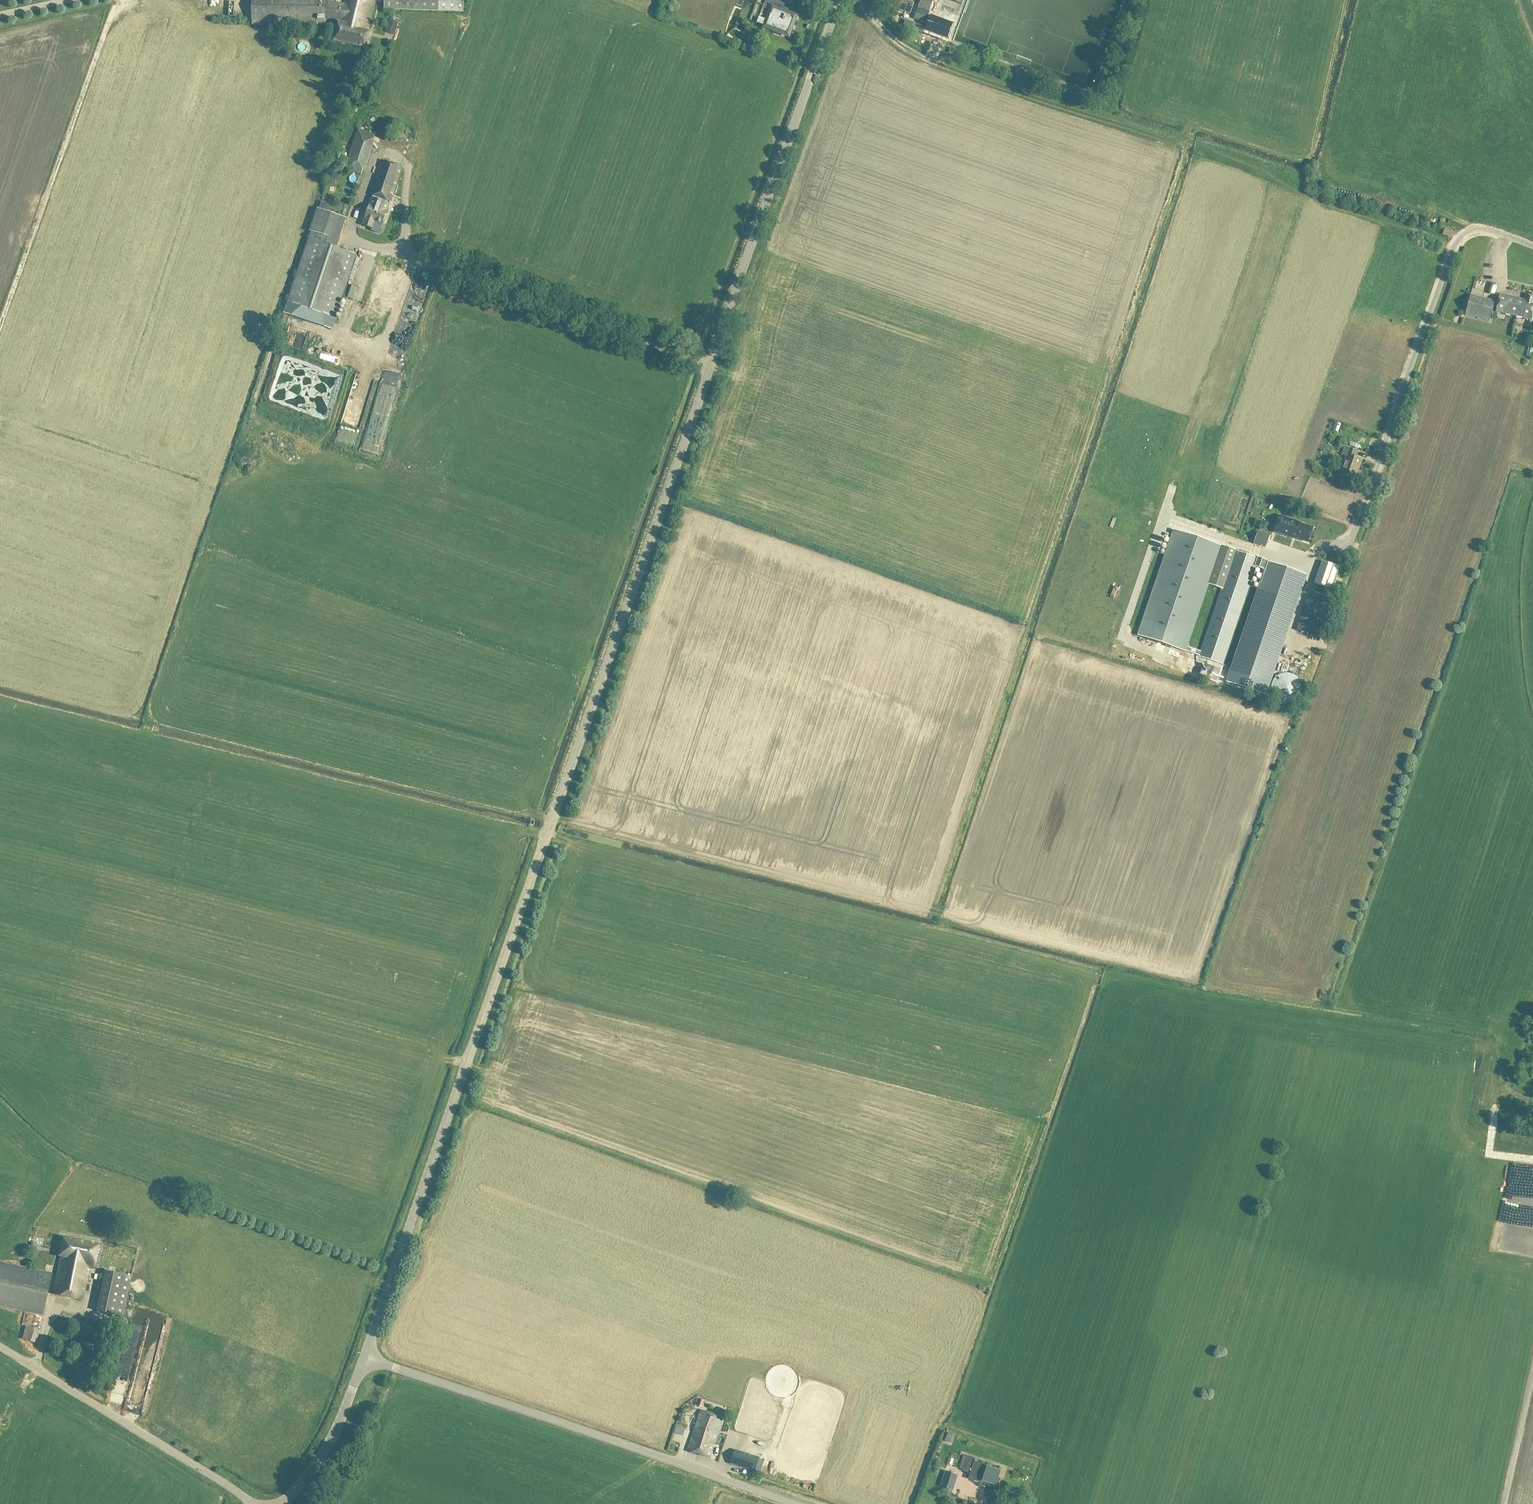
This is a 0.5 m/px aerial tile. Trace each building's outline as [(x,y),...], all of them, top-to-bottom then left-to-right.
[(137,8),(154,10),(155,0),(138,0),(137,8)] [(337,22),(333,40),(365,48),(369,32),(366,31),(373,0),(345,0),(344,3),(324,1),(324,0),(251,0),(251,24),(325,25),(325,18),(343,20),(342,23),(337,22)] [(464,0),(384,0),(384,9),(464,12),(464,0)] [(771,7),(771,8),(763,5),(756,22),(764,25),(764,26),(766,27),(767,29),(770,30),(772,30),(775,31),(775,32),(779,33),(780,33),(788,36),(790,30),(791,28),(792,28),(794,24),(793,23),(795,16),(786,13),(788,9),(787,9),(787,8),(783,7),(785,0),(765,0),(764,4),(771,7)] [(914,2),(908,0),(889,0),(887,5),(910,13),(914,2)] [(914,18),(925,22),(933,0),(920,0),(914,18)] [(955,23),(942,18),(933,42),(947,46),(955,23)] [(905,19),(903,25),(922,32),(924,26),(905,19)] [(374,134),(358,128),(343,168),(361,175),(362,169),(365,169),(374,141),(372,141),(374,134)] [(365,218),(366,218),(363,225),(372,228),(374,221),(382,224),(402,167),(382,160),(370,195),(373,196),(365,218)] [(309,239),(288,302),(334,318),(355,254),(330,246),(333,239),(332,238),(340,216),(317,208),(309,231),(311,231),(309,239)] [(360,299),(371,271),(365,268),(367,263),(364,262),(350,295),(360,299)] [(1465,314),(1489,320),(1494,301),(1470,294),(1465,314)] [(1525,294),(1524,299),(1500,294),(1496,311),(1530,319),(1532,308),(1532,296),(1525,294)] [(307,342),(306,329),(295,330),(295,343),(307,342)] [(381,386),(366,447),(381,451),(397,390),(381,386)] [(1344,447),(1339,446),(1334,465),(1342,468),(1339,475),(1354,480),(1361,460),(1355,458),(1357,451),(1344,447)] [(1293,537),(1308,542),(1313,528),(1301,524),(1301,523),(1280,515),(1274,531),(1293,537)] [(1208,585),(1221,545),(1174,529),(1138,635),(1185,651),(1185,650),(1200,655),(1201,651),(1187,646),(1208,585)] [(1222,664),(1255,566),(1256,563),(1258,558),(1235,550),(1236,550),(1221,545),(1208,585),(1222,589),(1201,651),(1200,655),(1199,656),(1222,664)] [(1265,569),(1226,682),(1265,695),(1306,574),(1268,561),(1269,561),(1258,557),(1258,558),(1256,563),(1255,566),(1265,569)] [(1184,654),(1178,659),(1183,664),(1188,660),(1184,654)] [(99,1245),(62,1237),(58,1256),(61,1256),(53,1294),(82,1300),(89,1268),(94,1269),(99,1245)] [(42,1315),(51,1273),(0,1262),(0,1306),(42,1315)] [(122,1316),(131,1277),(107,1271),(98,1311),(122,1316)] [(131,1364),(132,1352),(138,1352),(140,1325),(127,1324),(124,1364),(131,1364)] [(40,1330),(26,1325),(22,1339),(35,1343),(40,1330)] [(150,1341),(133,1400),(141,1403),(159,1343),(150,1341)] [(119,1382),(130,1383),(131,1365),(120,1364),(119,1382)] [(699,1398),(697,1405),(702,1407),(705,1400),(699,1398)] [(700,1410),(688,1451),(710,1457),(717,1433),(718,1433),(723,1417),(700,1410)] [(684,1434),(687,1424),(678,1421),(675,1431),(684,1434)] [(951,1442),(954,1435),(948,1432),(945,1440),(951,1442)] [(758,1458),(734,1451),(731,1462),(755,1470),(758,1458)] [(764,1466),(766,1456),(760,1455),(758,1465),(764,1466)] [(1000,1471),(987,1466),(988,1465),(974,1460),(975,1458),(968,1455),(967,1457),(963,1455),(959,1468),(963,1469),(963,1470),(970,1473),(968,1478),(983,1483),(983,1481),(987,1482),(986,1484),(997,1488),(1001,1478),(998,1477),(1000,1471)] [(945,1471),(940,1486),(952,1490),(957,1475),(945,1471)]
